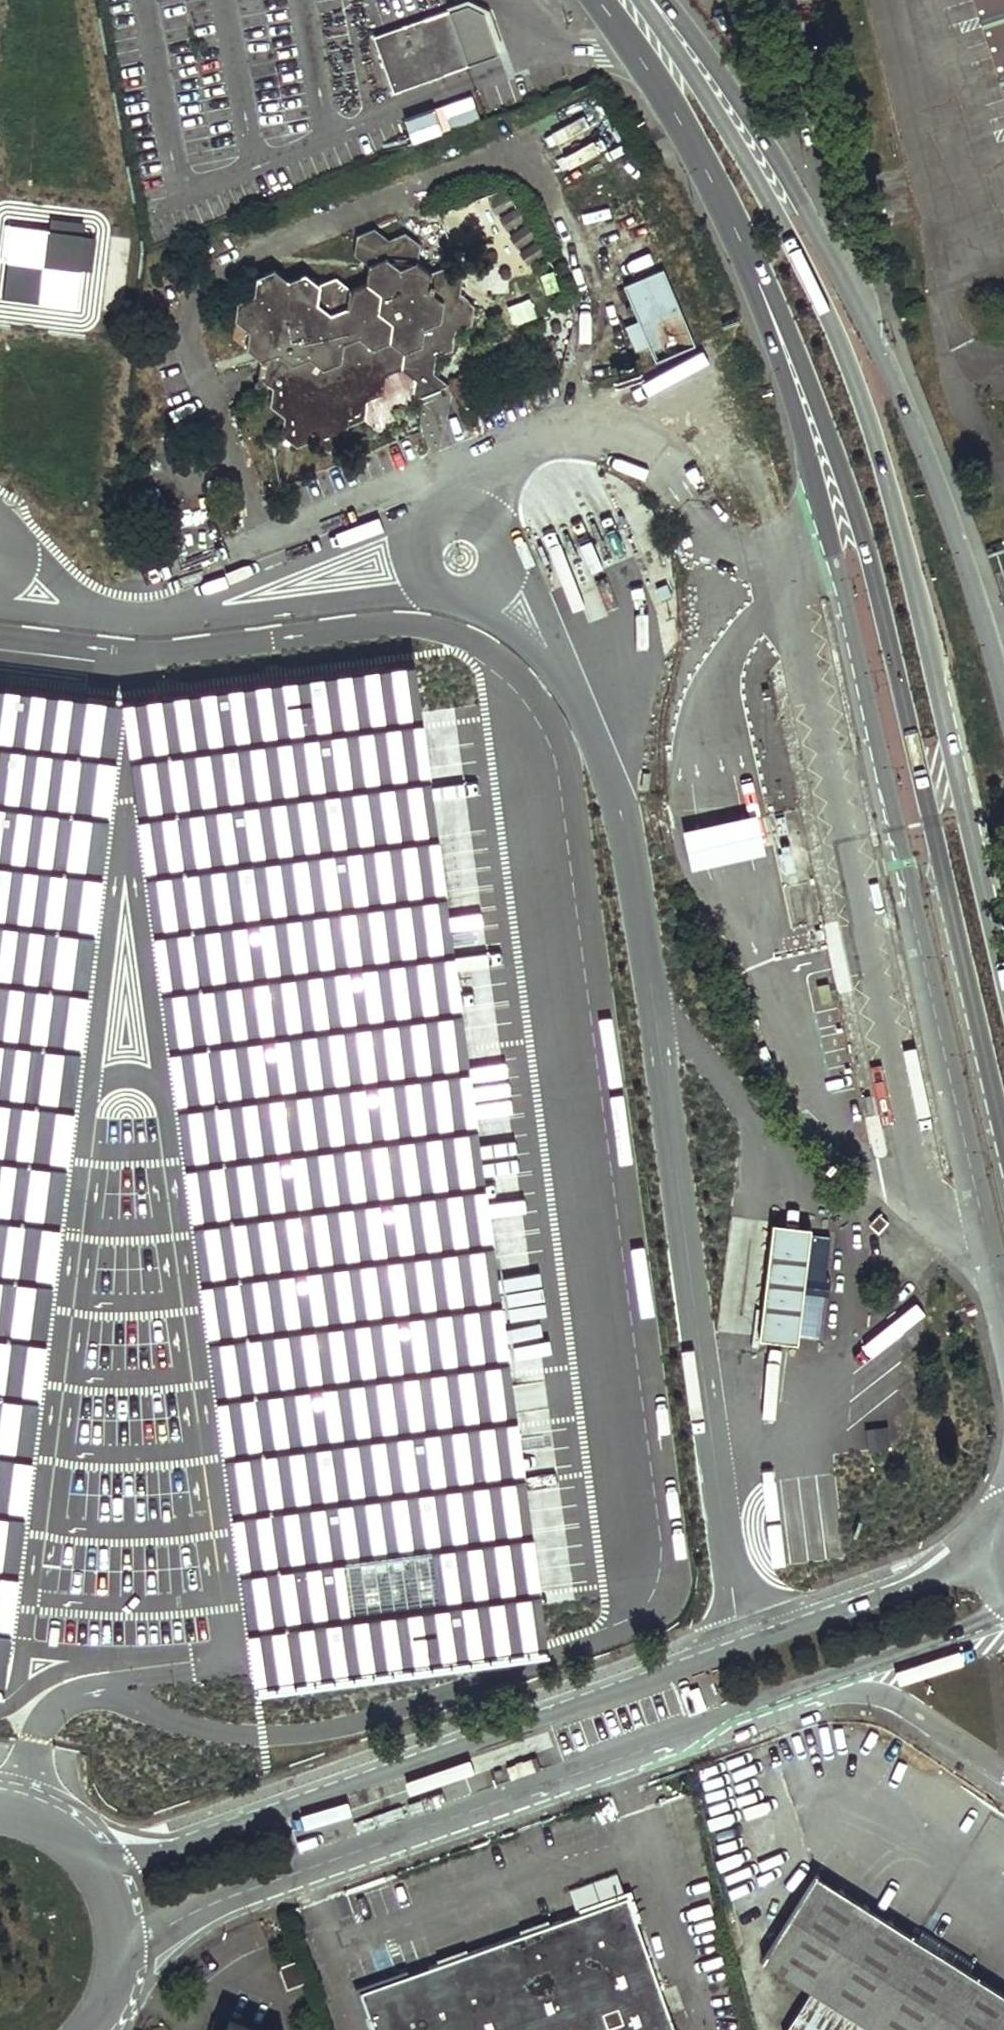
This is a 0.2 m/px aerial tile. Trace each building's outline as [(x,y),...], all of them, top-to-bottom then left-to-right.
[(1003,109),(1003,0),(966,0),(1003,109)] [(470,67),(453,13),(377,36),(396,92),(470,67)] [(80,313),(94,235),(0,220),(0,300),(80,313)] [(249,292),(233,299),(231,318),(244,328),(242,346),(257,358),(255,375),(269,385),(267,403),(281,414),(279,432),(293,442),(308,436),(325,447),(340,441),(342,422),(358,415),(360,396),(376,390),(378,372),(397,364),(410,375),(419,371),(427,368),(428,351),(445,345),(447,326),(462,320),(464,304),(450,292),(452,274),(437,262),(421,269),(409,259),(410,240),(394,228),(378,235),(367,226),(349,233),(348,249),(363,261),(361,279),(343,287),(329,275),(311,282),(298,271),(281,278),(266,267),(250,275),(249,292)] [(652,270),(611,285),(626,321),(635,346),(641,362),(683,346),(652,270)] [(635,346),(626,321),(612,326),(622,352),(635,346)] [(419,371),(410,375),(404,392),(424,384),(440,378),(427,368),(419,371)] [(377,663),(511,1654),(549,1648),(415,658),(377,663)] [(377,663),(160,693),(294,1683),(511,1654),(377,663)] [(0,683),(0,1404),(85,693),(0,683)] [(85,693),(0,1404),(0,1690),(5,1690),(123,704),(123,698),(85,693)] [(160,693),(123,698),(123,704),(256,1689),(294,1683),(160,693)] [(791,1223),(773,1221),(762,1337),(777,1338),(800,1340),(801,1332),(820,1335),(830,1235),(810,1233),(811,1225),(791,1223)] [(530,1759),(507,1767),(511,1779),(534,1771),(530,1759)] [(817,1872),(763,1956),(808,1985),(780,2029),(781,2029),(1003,2029),(1003,1991),(968,1968),(972,1960),(921,1928),(916,1936),(817,1872)] [(503,1937),(536,2029),(668,2029),(664,2018),(647,1966),(624,1895),(503,1937)] [(357,1988),(372,2029),(536,2029),(503,1937),(357,1988)] [(661,1962),(647,1966),(664,2018),(678,2013),(661,1962)] [(231,2019),(227,2029),(261,2029),(231,2019)]
